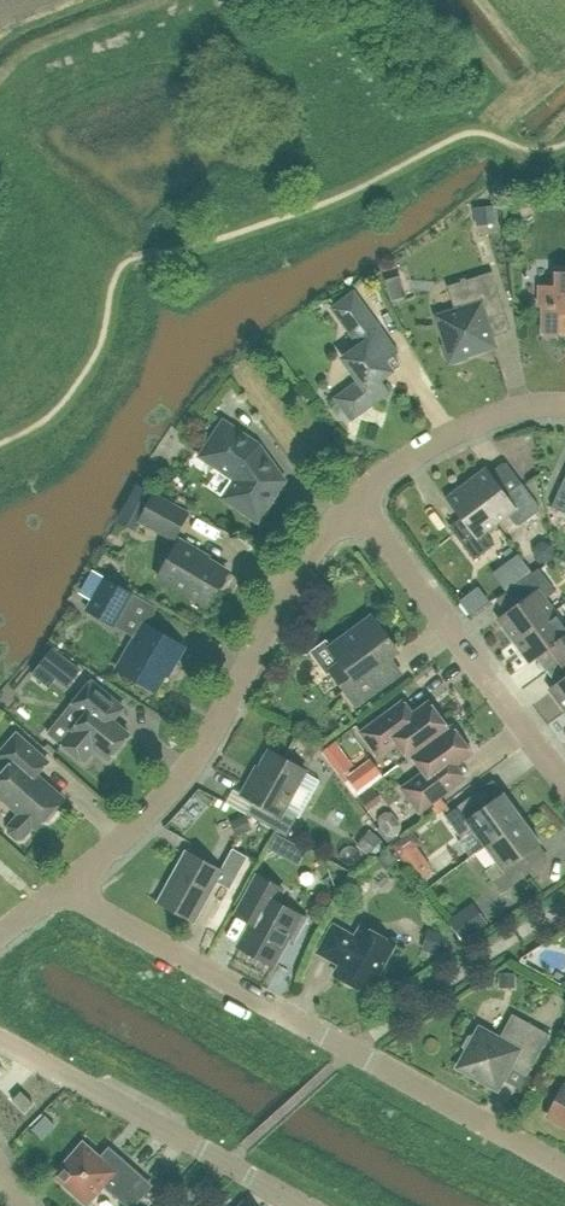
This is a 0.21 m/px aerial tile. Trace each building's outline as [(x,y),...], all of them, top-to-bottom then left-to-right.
[(494,207),(472,209),(474,223),(495,221),(494,207)] [(505,311),(493,272),(447,286),(454,308),(455,307),(456,311),(437,317),(446,345),(445,351),(445,352),(448,357),(449,358),(454,360),(455,361),(460,360),(462,360),(466,356),(494,347),(485,317),(505,311)] [(556,273),(556,287),(539,287),(539,306),(542,306),(542,334),(564,334),(564,273),(556,273)] [(384,362),(386,361),(397,353),(381,332),(353,294),(333,309),(361,347),(344,359),(360,382),(337,399),(351,419),(387,393),(378,381),(383,376),(381,373),(388,368),(384,362)] [(257,521),(280,486),(279,485),(281,481),(274,471),(276,469),(258,446),(223,423),(201,457),(236,480),(223,498),(257,521)] [(506,495),(486,468),(466,484),(497,524),(508,516),(515,526),(520,526),(539,512),(539,507),(522,483),(506,495)] [(551,508),(564,514),(564,477),(551,508)] [(485,533),(497,524),(466,484),(446,499),(466,525),(454,534),(474,561),(495,545),(485,533)] [(140,521),(174,539),(188,514),(154,495),(140,521)] [(208,606),(227,572),(198,555),(199,552),(180,541),(159,577),(208,606)] [(544,562),(551,556),(550,546),(541,542),(533,548),(535,558),(544,562)] [(516,552),(507,559),(520,577),(529,570),(516,552)] [(514,641),(554,612),(545,600),(555,592),(539,569),(508,591),(518,605),(498,619),(514,641)] [(132,595),(105,579),(87,611),(114,626),(132,595)] [(514,641),(530,662),(550,647),(559,659),(564,654),(564,622),(563,624),(554,612),(514,641)] [(355,705),(381,686),(400,672),(389,658),(398,652),(372,617),(330,648),(341,663),(330,671),(355,705)] [(184,647),(147,625),(139,639),(136,637),(117,670),(154,691),(172,661),(174,663),(184,647)] [(52,650),(40,665),(67,686),(79,671),(52,650)] [(550,689),(564,710),(564,678),(550,689)] [(129,734),(114,722),(125,709),(116,702),(91,681),(71,706),(84,717),(73,730),(61,744),(85,764),(97,750),(108,759),(129,734)] [(412,714),(403,701),(392,709),(360,732),(378,757),(397,743),(408,759),(453,726),(452,726),(448,728),(429,701),(412,714)] [(419,813),(455,786),(466,778),(456,766),(473,754),(453,726),(408,759),(409,759),(412,757),(423,772),(401,788),(419,813)] [(43,822),(48,822),(57,811),(57,806),(64,798),(37,774),(48,762),(17,734),(0,753),(0,758),(9,766),(0,777),(0,797),(19,814),(8,826),(9,833),(16,839),(23,839),(33,827),(36,830),(43,822)] [(326,756),(337,772),(349,764),(337,748),(326,756)] [(284,810),(306,771),(269,750),(254,778),(251,776),(241,794),(254,801),(247,814),(286,836),(297,817),(284,810)] [(357,792),(381,774),(370,759),(346,776),(357,792)] [(485,846),(522,819),(503,794),(481,810),(471,797),(445,816),(461,838),(473,829),(485,846)] [(400,826),(392,814),(385,813),(379,817),(378,824),(387,836),(393,837),(399,833),(400,826)] [(253,829),(247,814),(233,820),(239,835),(253,829)] [(522,819),(485,846),(497,862),(485,871),(502,894),(528,875),(518,861),(540,844),(522,819)] [(356,846),(369,855),(381,839),(369,830),(356,846)] [(416,879),(432,867),(417,847),(421,844),(412,830),(391,845),(401,859),(416,879)] [(276,835),(269,848),(282,855),(288,842),(276,835)] [(230,890),(248,857),(232,849),(220,871),(186,852),(159,902),(194,921),(215,882),(230,890)] [(389,849),(376,858),(382,866),(390,867),(397,861),(389,849)] [(258,876),(240,909),(236,916),(251,924),(239,946),(273,965),(289,938),(295,941),(307,920),(275,903),(282,890),(258,876)] [(464,908),(448,920),(463,941),(479,930),(464,908)] [(355,939),(333,926),(319,952),(341,964),(335,974),(367,992),(394,944),(362,927),(355,939)] [(427,953),(444,957),(449,935),(432,930),(427,953)] [(498,973),(498,986),(512,986),(512,973),(498,973)] [(465,1055),(464,1058),(459,1067),(468,1073),(497,1088),(512,1061),(531,1071),(550,1035),(512,1014),(498,1039),(480,1029),(478,1033),(468,1036),(463,1046),(465,1055)] [(564,1087),(548,1116),(564,1126),(564,1087)] [(25,1113),(33,1104),(21,1092),(12,1100),(25,1113)] [(44,1115),(30,1129),(40,1140),(55,1126),(44,1115)] [(54,1176),(62,1183),(87,1205),(103,1186),(120,1201),(142,1176),(109,1146),(100,1157),(83,1143),(54,1176)]
